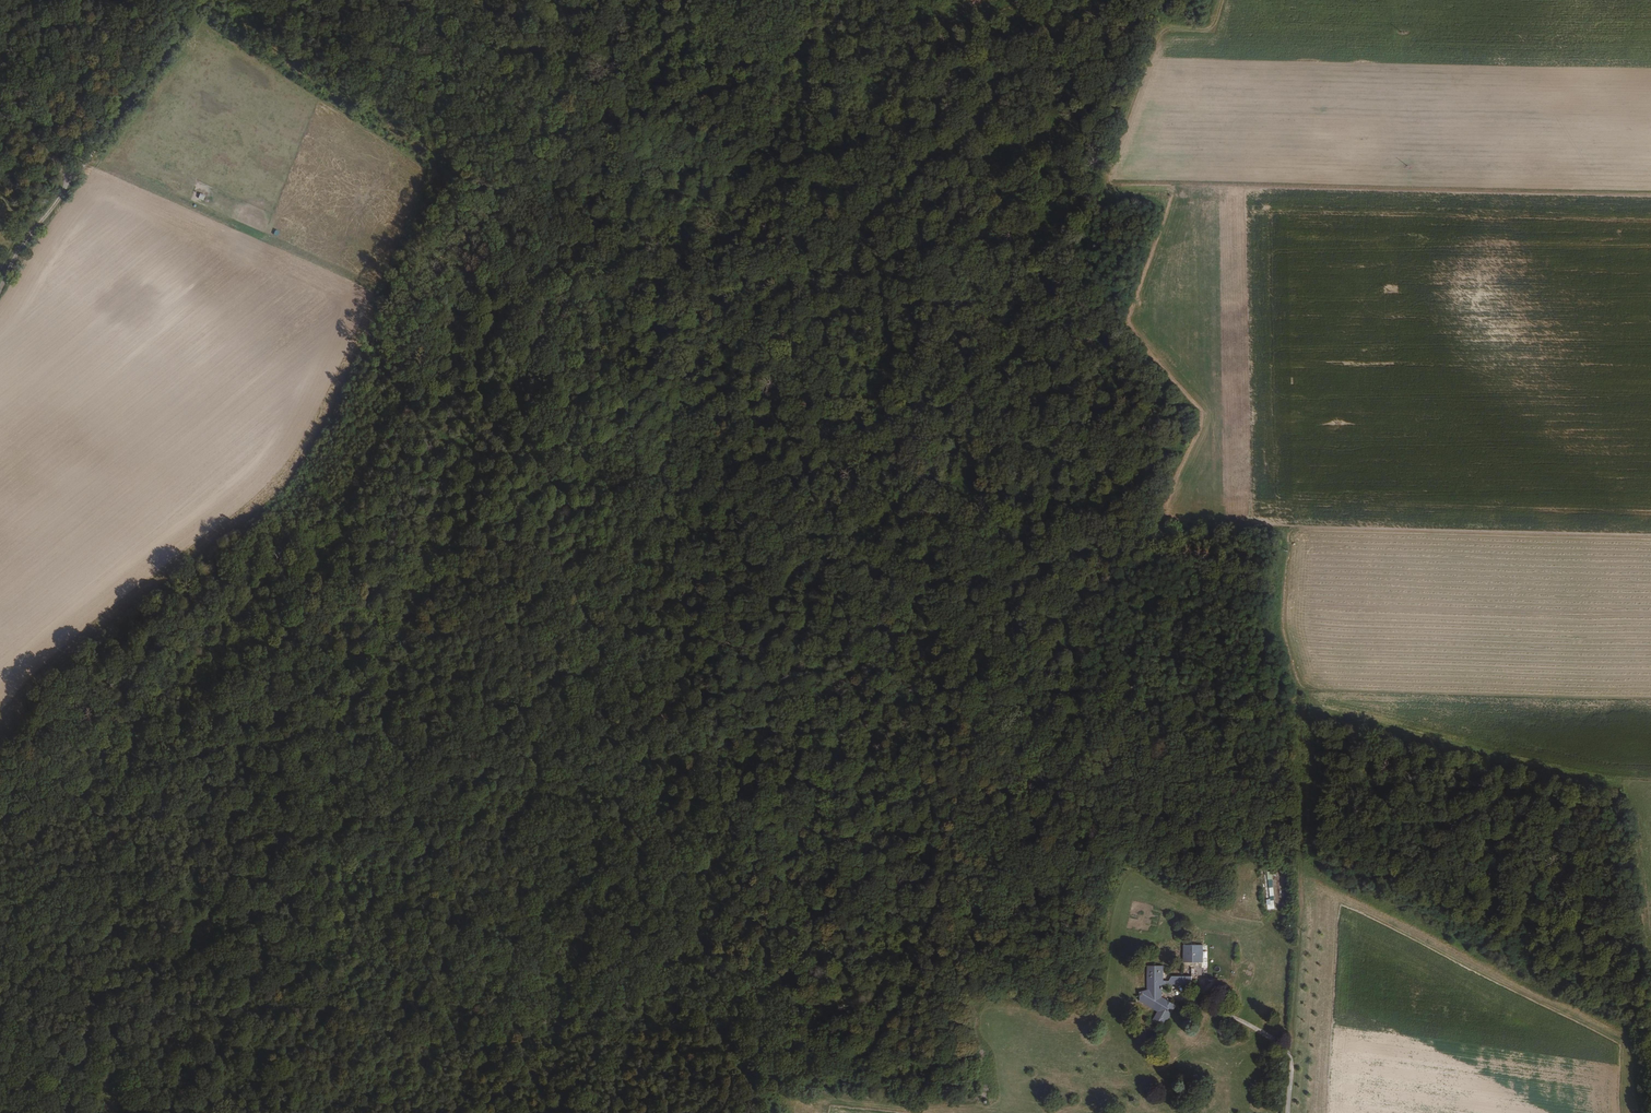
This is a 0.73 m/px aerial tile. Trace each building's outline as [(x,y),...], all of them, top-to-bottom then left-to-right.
[(1208,961),(1208,943),(1183,943),(1183,961),(1208,961)] [(1156,953),(1156,970),(1174,971),(1175,954),(1156,953)] [(1133,1012),(1123,1027),(1133,1033),(1144,1014),(1130,1006),(1131,999),(1135,1000),(1138,993),(1162,993),(1162,986),(1142,985),(1138,991),(1133,990),(1133,975),(1119,975),(1118,998),(1117,999),(1111,1002),(1110,1007),(1124,1016),(1128,1009),(1133,1012)]
